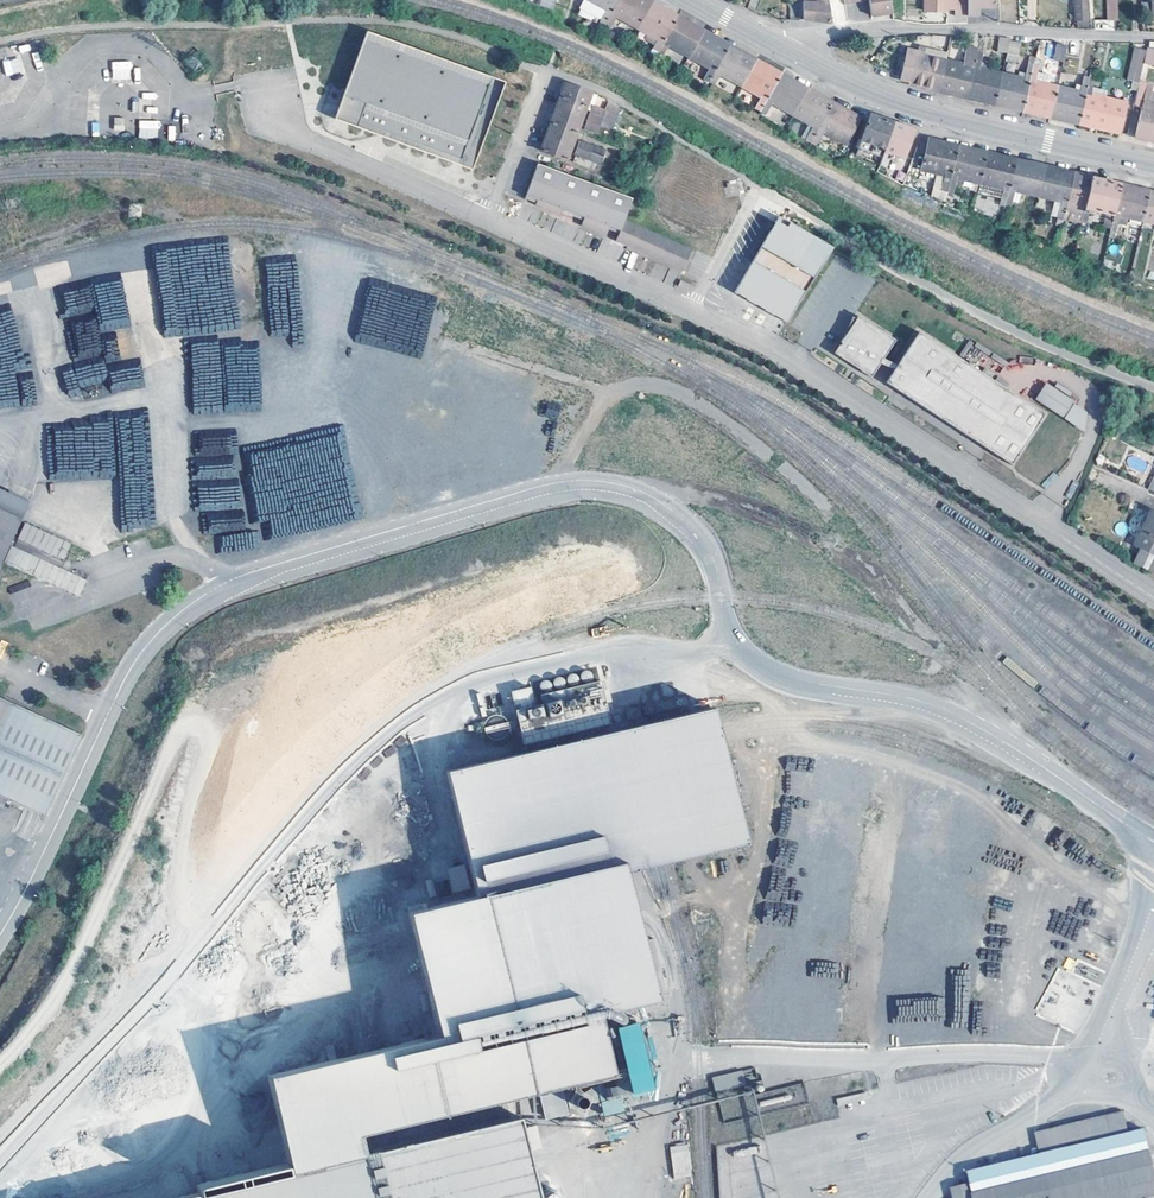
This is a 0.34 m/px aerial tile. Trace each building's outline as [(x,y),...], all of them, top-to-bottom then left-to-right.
[(619,0),(585,0),(577,14),(580,16),(589,20),(592,15),(601,20),(599,25),(604,27),(606,24),(619,0)] [(653,2),(650,0),(619,0),(606,24),(611,26),(617,16),(638,28),(653,2)] [(747,9),(750,10),(755,11),(760,0),(751,0),(747,9)] [(831,8),(829,0),(804,0),(805,20),(821,22),(832,24),(834,23),(831,8)] [(891,0),(869,0),(869,1),(873,16),(893,13),(891,0)] [(925,12),(948,12),(948,10),(956,11),(955,19),(967,20),(967,0),(926,0),(925,12)] [(967,20),(979,20),(979,11),(996,11),(995,0),(967,0),(967,20)] [(1088,0),(1075,0),(1077,26),(1090,25),(1088,0)] [(1118,0),(1107,0),(1108,21),(1119,20),(1118,0)] [(653,2),(638,28),(659,39),(654,48),(659,51),(679,16),(665,9),(653,2)] [(800,20),(798,3),(789,3),(789,20),(794,20),(800,20)] [(668,45),(691,57),(705,31),(691,23),(679,16),(659,51),(663,54),(668,45)] [(505,82),(367,31),(334,119),(472,170),(505,82)] [(706,79),(710,81),(730,45),(717,38),(705,31),(691,57),(711,68),(706,79)] [(1008,54),(1010,39),(999,38),(997,53),(1008,54)] [(1010,39),(1008,54),(1020,55),(1022,40),(1010,39)] [(948,44),(948,58),(958,58),(958,44),(948,44)] [(1068,46),(1059,44),(1055,61),(1064,63),(1068,46)] [(721,74),(742,86),(756,60),(744,53),(730,45),(710,81),(715,84),(721,74)] [(967,97),(978,53),(978,49),(967,47),(963,66),(946,62),(939,91),(953,94),(967,97)] [(905,82),(911,83),(911,85),(923,88),(939,91),(946,62),(948,53),(934,50),(933,51),(926,50),(926,49),(919,48),(918,52),(907,50),(900,81),(905,82)] [(1145,64),(1152,66),(1153,59),(1153,50),(1149,49),(1148,53),(1145,64)] [(1145,64),(1148,53),(1136,50),(1128,81),(1141,84),(1141,81),(1145,64)] [(983,54),(978,53),(967,97),(982,101),(995,104),(1002,75),(986,71),(987,64),(981,63),(983,54)] [(113,80),(132,79),(131,60),(111,62),(113,80)] [(768,66),(756,60),(742,86),(763,97),(757,109),(762,111),(783,74),(768,66)] [(1011,108),(1023,111),(1034,65),(1029,65),(1025,80),(1002,75),(995,104),(1011,108)] [(1051,117),(1058,88),(1050,86),(1035,83),(1038,73),(1039,67),(1034,65),(1023,111),(1038,114),(1051,117)] [(1052,76),(1038,73),(1035,83),(1050,86),(1052,76)] [(794,114),(808,89),(795,81),(783,74),(762,111),(766,114),(773,103),(794,114)] [(1081,93),(1058,88),(1051,117),(1066,121),(1079,124),(1090,78),(1084,77),(1081,93)] [(1090,78),(1079,124),(1120,133),(1127,104),(1106,99),(1092,96),(1094,88),(1096,80),(1090,78)] [(1152,94),(1153,84),(1141,81),(1141,84),(1135,106),(1142,108),(1135,136),(1151,140),(1153,141),(1153,94),(1152,94)] [(561,97),(586,106),(591,93),(566,84),(563,91),(561,97)] [(1108,91),(1094,88),(1092,96),(1106,99),(1108,91)] [(812,142),(834,103),(821,96),(808,89),(794,114),(815,126),(808,139),(812,142)] [(585,110),(586,106),(561,97),(556,111),(581,120),(585,110)] [(615,121),(619,110),(606,103),(604,109),(594,106),(592,113),(603,117),(615,121)] [(845,109),(834,103),(812,142),(817,145),(825,131),(846,143),(860,118),(845,109)] [(581,120),(556,111),(555,115),(551,124),(576,133),(581,120)] [(591,115),(588,122),(600,127),(611,131),(615,121),(603,117),(602,119),(591,115)] [(881,165),(895,123),(883,119),(870,115),(856,154),(881,165)] [(124,130),(124,117),(114,117),(114,130),(124,130)] [(159,138),(159,120),(139,120),(139,138),(159,138)] [(597,133),(600,127),(588,122),(586,129),(597,133)] [(903,126),(895,123),(881,165),(888,169),(891,161),(896,161),(898,156),(905,158),(915,130),(903,126)] [(548,132),(546,137),(572,146),(574,139),(576,133),(551,124),(548,132)] [(572,146),(546,137),(545,140),(541,150),(567,159),(572,146)] [(574,139),(572,146),(579,148),(581,141),(574,139)] [(598,164),(603,149),(581,141),(579,148),(576,156),(595,162),(598,164)] [(949,192),(959,147),(943,144),(929,141),(923,170),(947,175),(943,191),(949,192)] [(842,149),(833,144),(829,152),(838,157),(842,149)] [(579,148),(572,146),(567,159),(593,169),(595,162),(576,156),(579,148)] [(981,183),(988,154),(973,151),(959,147),(949,192),(954,193),(957,177),(981,183)] [(603,149),(598,164),(609,167),(614,153),(603,149)] [(1007,206),(1017,161),(1001,157),(988,154),(981,183),(1005,188),(1001,204),(1007,206)] [(1039,197),(1046,167),(1029,164),(1017,161),(1007,206),(1012,207),(1015,191),(1039,197)] [(635,206),(542,164),(528,195),(539,200),(537,204),(545,207),(549,209),(561,215),(565,208),(586,218),(583,224),(590,228),(595,230),(607,235),(611,226),(622,231),(623,231),(627,222),(635,206)] [(1064,219),(1074,174),(1061,171),(1046,167),(1039,197),(1062,202),(1058,217),(1064,219)] [(1074,174),(1064,219),(1069,220),(1072,207),(1071,207),(1071,204),(1085,207),(1092,178),(1081,176),(1074,174)] [(1112,229),(1122,185),(1105,181),(1092,178),(1085,207),(1082,222),(1087,223),(1090,209),(1108,213),(1105,227),(1112,229)] [(1136,188),(1122,185),(1112,229),(1111,230),(1117,231),(1121,216),(1143,221),(1150,192),(1136,188)] [(1150,192),(1143,221),(1153,223),(1153,193),(1150,192)] [(833,248),(780,217),(735,292),(759,307),(788,324),(833,248)] [(693,251),(627,222),(623,231),(622,231),(617,240),(646,253),(651,255),(684,270),(693,251)] [(156,252),(164,338),(239,331),(231,245),(156,252)] [(632,268),(637,254),(631,252),(626,266),(632,268)] [(124,281),(63,291),(67,315),(68,315),(77,369),(63,372),(68,399),(98,394),(96,384),(108,382),(110,393),(143,387),(124,281)] [(690,285),(681,281),(678,287),(688,291),(690,285)] [(839,347),(834,355),(848,364),(849,363),(863,368),(861,372),(872,379),(874,376),(881,364),(884,360),(896,341),(859,317),(841,344),(842,344),(841,348),(839,347)] [(1046,414),(919,333),(897,366),(895,370),(886,384),(1013,466),(1046,414)] [(191,347),(194,416),(262,412),(259,351),(216,353),(216,346),(191,347)] [(884,360),(881,364),(895,370),(897,366),(884,360)] [(10,407),(7,385),(0,385),(0,408),(10,407)] [(286,428),(199,447),(198,455),(210,507),(225,510),(233,546),(239,545),(237,532),(243,531),(246,513),(240,512),(242,497),(265,492),(243,488),(245,474),(252,473),(256,448),(267,445),(268,439),(281,436),(284,449),(283,455),(292,453),(286,428)] [(56,449),(57,471),(49,472),(50,482),(116,478),(114,446),(98,447),(98,454),(85,455),(85,454),(65,456),(64,449),(56,449)] [(156,528),(154,494),(120,496),(122,530),(156,528)] [(0,510),(0,594),(30,524),(0,510)] [(1152,510),(1135,546),(1142,549),(1153,555),(1153,511),(1152,510)] [(1134,565),(1153,573),(1153,555),(1142,549),(1134,565)] [(3,659),(8,642),(0,640),(0,658),(3,659)] [(542,692),(599,680),(597,669),(540,681),(542,692)] [(522,719),(517,697),(496,702),(508,756),(596,736),(589,705),(522,719)] [(48,819),(83,736),(0,698),(0,797),(48,819)] [(504,1132),(421,1149),(416,1128),(597,1087),(584,1025),(642,1012),(612,885),(733,857),(701,723),(433,784),(461,906),(393,923),(421,1046),(250,1085),(273,1184),(210,1197),(520,1197),(504,1132)] [(1063,1015),(1077,1022),(1087,1003),(1049,984),(1034,1013),(1058,1025),(1063,1015)] [(639,1022),(616,1028),(635,1095),(658,1089),(639,1022)] [(743,1070),(712,1077),(715,1091),(746,1084),(743,1070)] [(609,1097),(627,1095),(627,1086),(609,1088),(609,1097)] [(621,1097),(601,1103),(604,1116),(625,1111),(621,1097)] [(1108,1101),(1018,1124),(1024,1151),(954,1168),(960,1192),(938,1197),(1150,1197),(1130,1123),(1114,1126),(1108,1101)] [(689,1144),(670,1145),(673,1178),(691,1177),(689,1144)]
